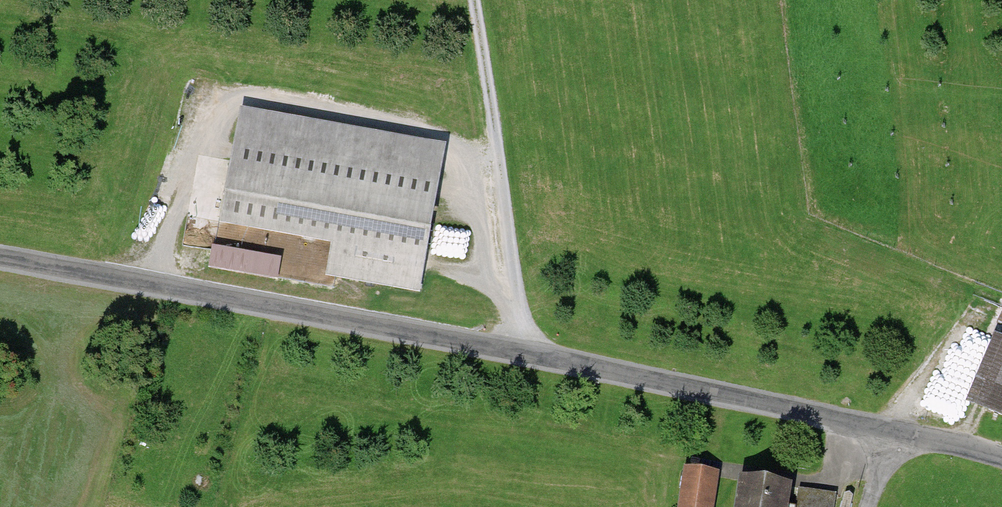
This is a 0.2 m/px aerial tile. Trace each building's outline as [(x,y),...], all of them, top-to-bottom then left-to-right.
[(454,147),(248,108),(226,224),(336,245),(330,273),(426,291),(454,147)] [(224,215),(230,154),(200,151),(193,212),(224,215)] [(211,264),(280,276),(284,256),(214,244),(211,264)] [(998,335),(971,401),(1001,414),(1001,337),(998,335)] [(688,468),(684,506),(717,506),(721,472),(688,468)] [(744,479),(740,506),(837,506),(839,493),(744,479)]
